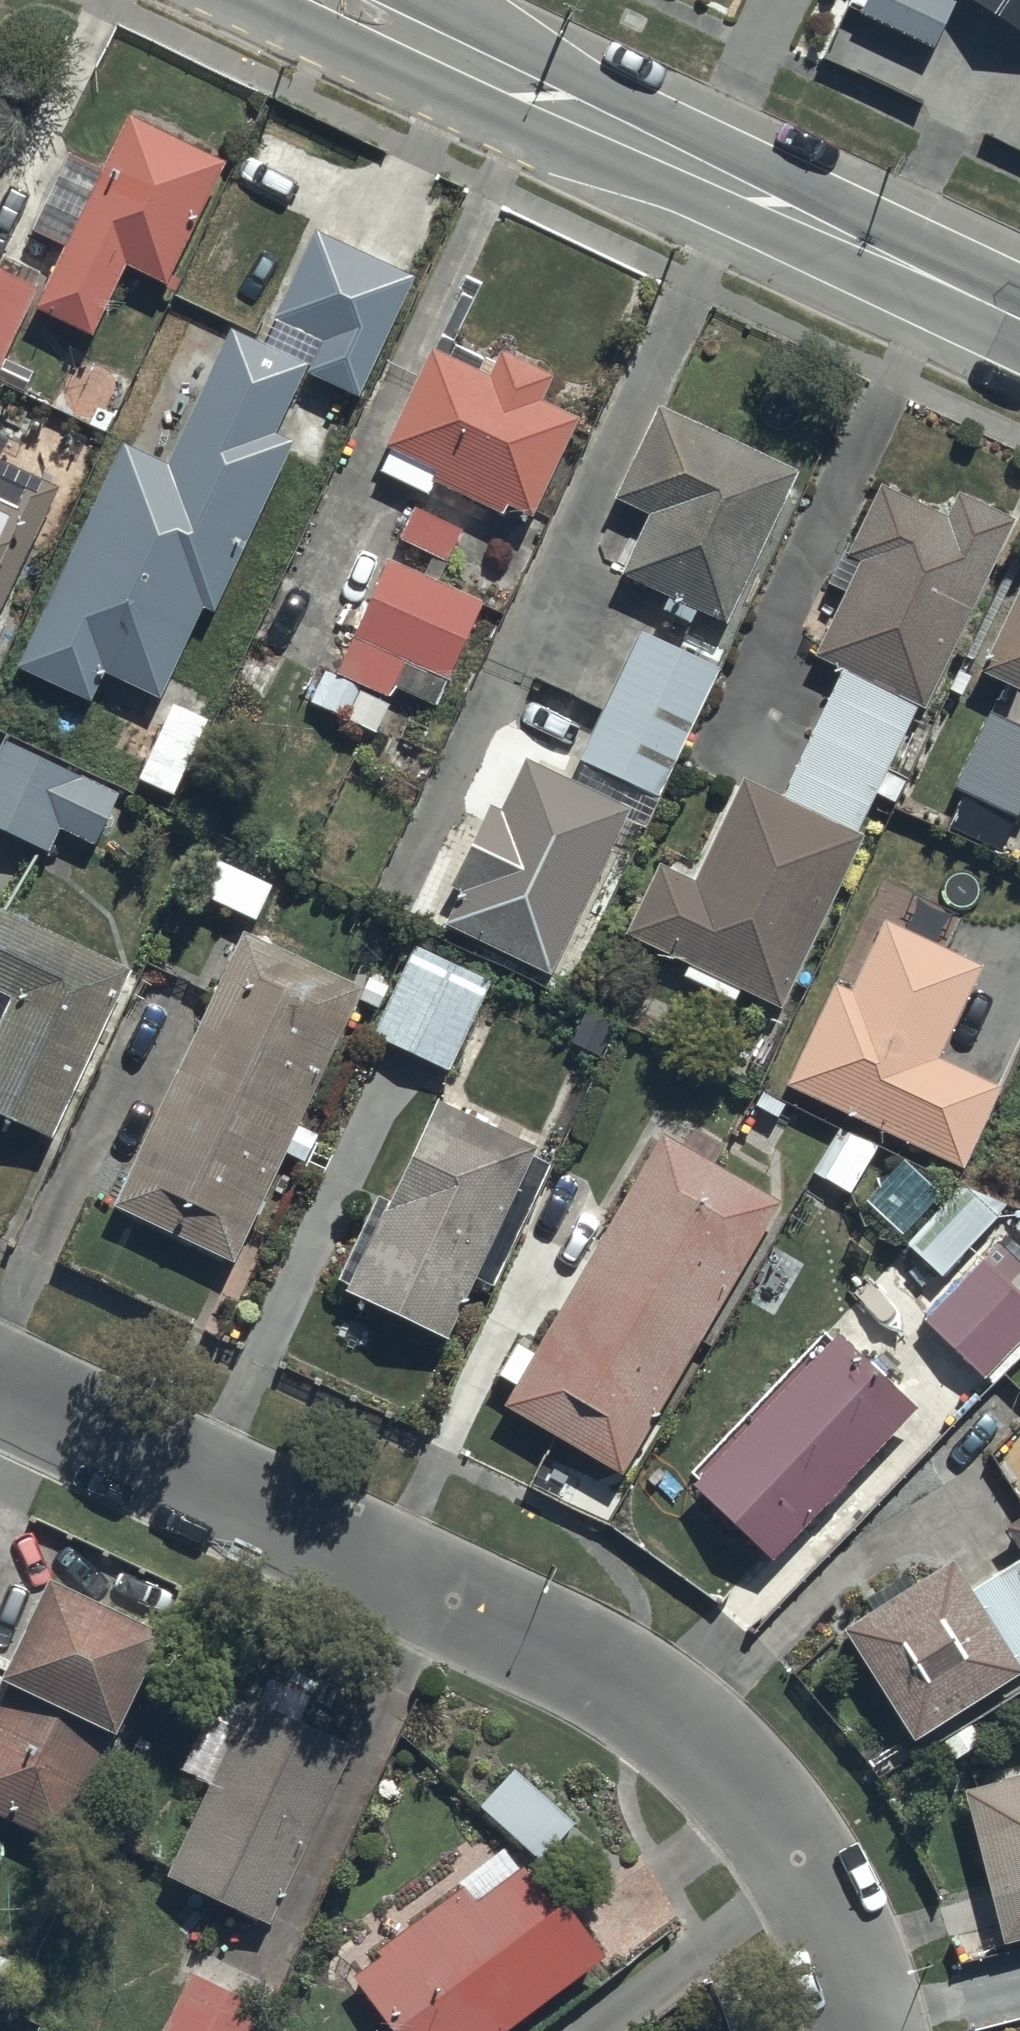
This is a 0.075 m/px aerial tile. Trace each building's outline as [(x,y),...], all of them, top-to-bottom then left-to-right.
[(930,0),(869,0),(860,17),(931,52),(952,10),(930,0)] [(1019,39),(1019,0),(959,0),(1019,39)] [(222,171),(128,124),(32,316),(90,345),(126,273),(162,290),(222,171)] [(168,474),(120,452),(19,673),(90,706),(102,681),(162,708),(204,615),(215,620),(293,451),(277,443),(304,383),(357,407),(413,284),(314,239),(273,327),(321,349),(309,373),(230,337),(168,474)] [(38,297),(31,294),(38,278),(0,260),(0,378),(38,297)] [(488,384),(429,358),(375,477),(428,501),(433,490),(500,520),(506,508),(534,521),(576,428),(540,412),(552,385),(498,361),(488,384)] [(796,482),(658,414),(590,551),(628,570),(622,583),(665,604),(660,613),(693,630),(698,620),(722,632),(796,482)] [(0,467),(0,611),(56,494),(0,467)] [(741,994),(781,1012),(858,847),(851,844),(872,798),(893,808),(902,789),(885,781),(915,717),(921,720),(1010,528),(954,502),(944,523),(875,491),(836,576),(828,572),(802,628),(822,638),(809,665),(838,678),(779,803),(737,783),(700,861),(671,848),(628,940),(690,969),(685,980),(737,1004),(741,994)] [(420,583),(384,567),(335,678),(322,673),(307,706),(381,738),(392,712),(384,708),(391,693),(433,712),(479,608),(438,590),(463,534),(412,512),(398,543),(431,557),(420,583)] [(978,680),(1019,700),(1019,589),(978,680)] [(717,678),(639,641),(578,769),(657,806),(717,678)] [(204,722),(170,708),(135,793),(168,807),(204,722)] [(0,751),(0,838),(48,861),(60,836),(93,851),(117,800),(2,746),(0,751)] [(461,898),(446,928),(551,980),(631,819),(527,767),(501,819),(488,813),(448,892),(461,898)] [(208,865),(192,901),(256,929),(272,894),(208,865)] [(840,976),(785,1092),(961,1176),(1000,1095),(936,1064),(979,974),(939,955),(957,917),(883,881),(838,975),(840,976)] [(0,919),(0,1002),(10,1006),(0,1027),(0,1119),(58,1146),(133,980),(0,919)] [(361,993),(240,940),(118,1215),(230,1264),(217,1294),(237,1303),(248,1278),(235,1272),(354,1003),(377,1013),(386,992),(366,983),(361,993)] [(492,983),(413,947),(371,1038),(451,1074),(492,983)] [(536,1155),(438,1109),(386,1218),(374,1212),(335,1295),(445,1348),(536,1155)] [(837,1132),(811,1175),(849,1198),(875,1155),(837,1132)] [(683,1154),(663,1142),(535,1362),(518,1352),(500,1383),(515,1392),(503,1413),(623,1483),(781,1213),(716,1175),(727,1156),(693,1136),(683,1154)] [(997,1251),(923,1323),(982,1384),(1019,1347),(1019,1275),(997,1251)] [(836,1348),(826,1339),(695,1475),(702,1482),(688,1497),(731,1538),(767,1571),(914,1417),(839,1345),(836,1348)] [(839,1637),(909,1748),(929,1736),(950,1769),(979,1750),(962,1723),(1019,1686),(1019,1681),(1014,1672),(1019,1668),(1019,1527),(1001,1539),(1015,1561),(963,1595),(949,1572),(910,1597),(900,1580),(858,1606),(867,1620),(839,1637)] [(47,1593),(7,1678),(0,1675),(0,1815),(65,1846),(112,1749),(116,1751),(165,1650),(47,1593)] [(236,1732),(208,1719),(180,1782),(207,1794),(164,1887),(270,1935),(351,1757),(246,1710),(236,1732)] [(512,1777),(480,1814),(540,1866),(572,1829),(512,1777)] [(960,1800),(999,1950),(1019,1945),(1019,1784),(960,1800)] [(352,1985),(385,2030),(521,2030),(606,1970),(568,1918),(556,1926),(505,1854),(456,1889),(461,1897),(376,1958),(380,1965),(352,1985)] [(188,1982),(165,2030),(261,2030),(267,2018),(188,1982)]
